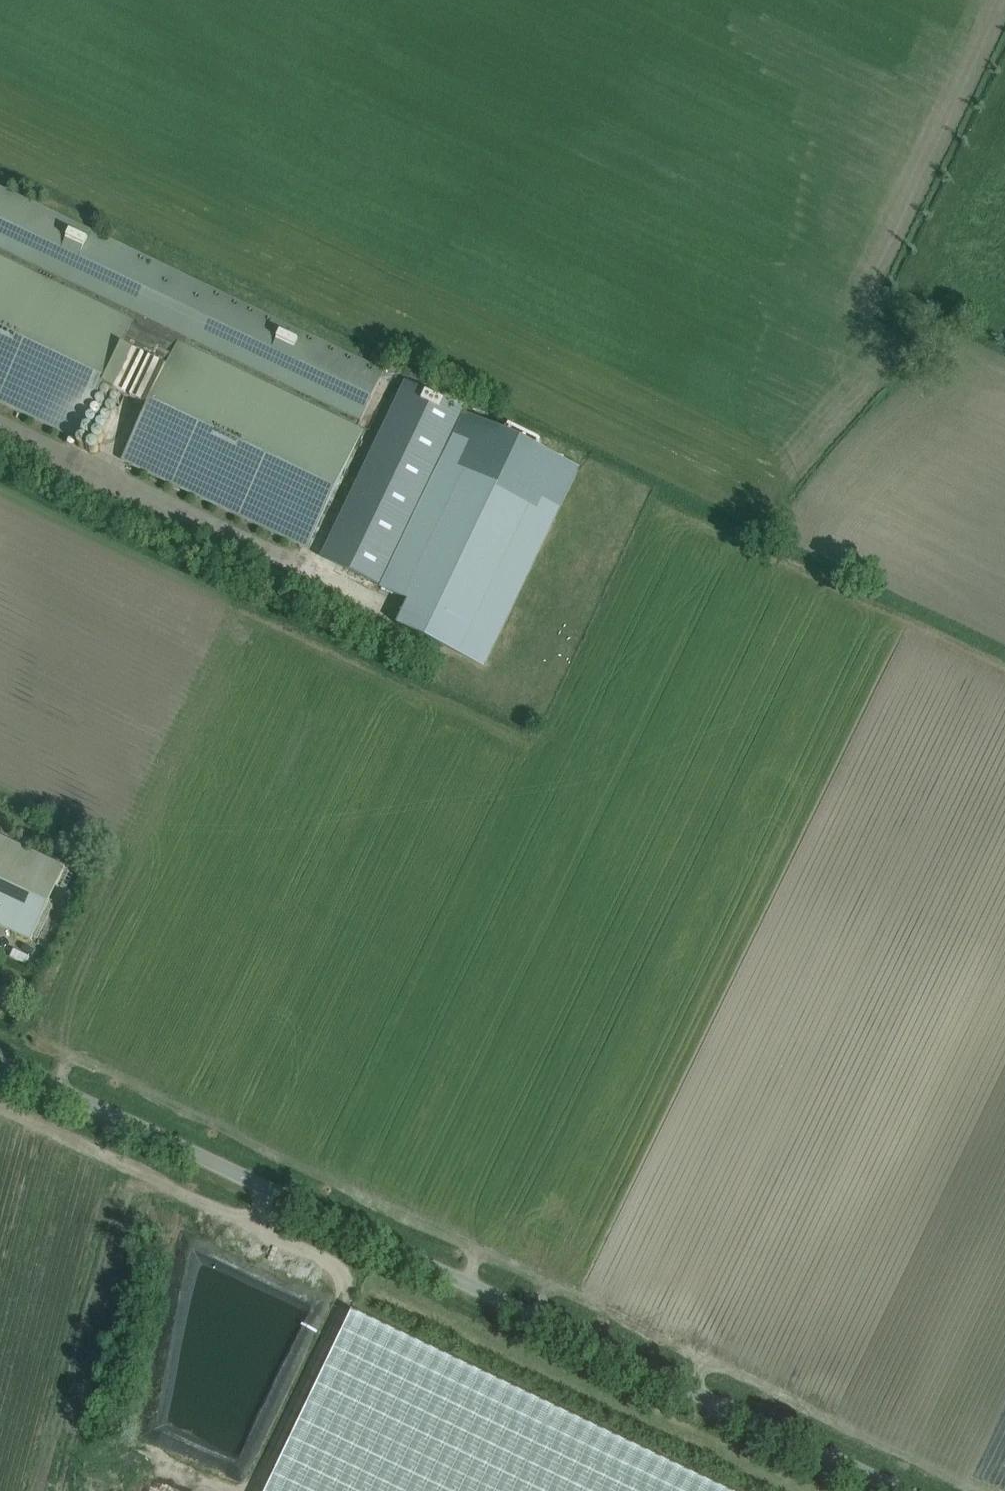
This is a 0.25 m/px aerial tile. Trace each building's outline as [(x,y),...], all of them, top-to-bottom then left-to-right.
[(301,546),(384,374),(0,191),(0,403),(71,437),(97,383),(143,404),(130,431),(140,436),(127,464),(301,546)] [(405,382),(322,556),(381,584),(462,414),(464,410),(405,382)] [(398,622),(485,663),(577,470),(462,414),(381,584),(410,598),(398,622)] [(65,868),(0,837),(0,926),(31,941),(65,868)] [(265,1490),(726,1490),(351,1311),(265,1490)]
